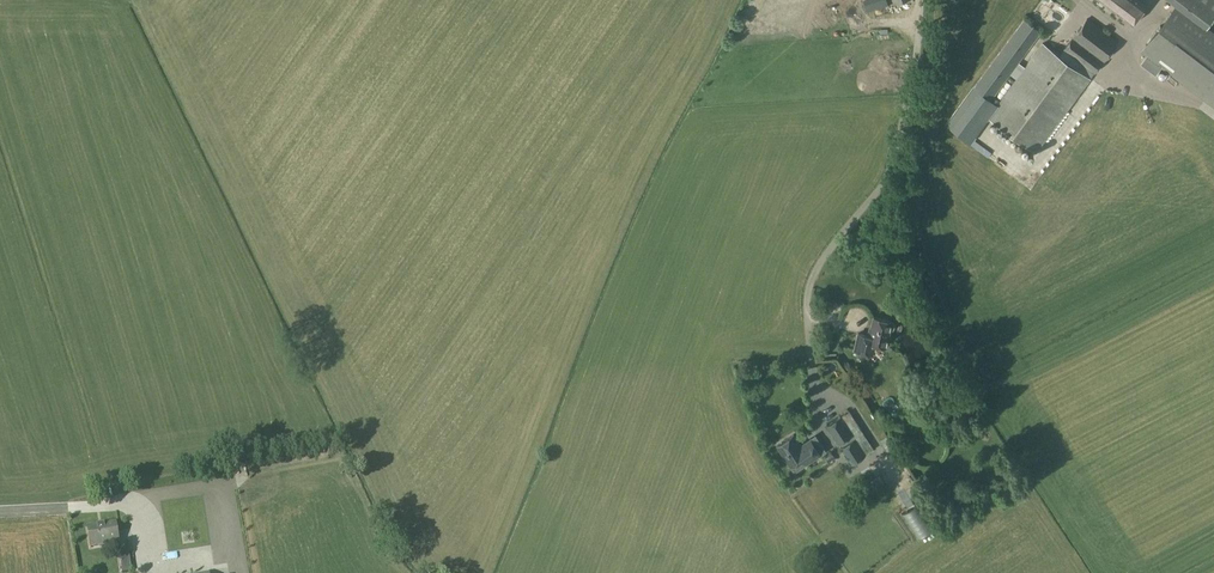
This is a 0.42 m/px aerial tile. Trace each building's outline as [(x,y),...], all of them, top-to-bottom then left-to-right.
[(867,11),(888,5),(887,0),(863,0),(867,11)] [(1132,25),(1146,6),(1139,0),(1100,0),(1132,25)] [(1207,28),(1213,19),(1213,0),(1171,0),(1177,5),(1143,50),(1148,54),(1140,64),(1156,76),(1163,65),(1213,104),(1213,33),(1207,28)] [(1087,18),(1064,50),(1095,74),(1119,42),(1087,18)] [(1024,19),(973,87),(991,101),(1042,32),(1024,19)] [(1044,44),(989,118),(1036,154),(1091,81),(1044,44)] [(859,333),(855,349),(871,353),(873,344),(886,347),(889,331),(891,331),(893,330),(895,328),(895,326),(895,325),(894,324),(893,323),(891,322),(892,321),(874,317),(870,333),(869,332),(868,336),(859,333)] [(840,417),(827,425),(838,443),(852,435),(840,417)] [(794,434),(777,445),(784,456),(783,458),(785,460),(787,461),(792,469),(805,461),(806,464),(820,455),(812,442),(802,448),(794,434)] [(854,439),(841,447),(852,464),(865,455),(854,439)] [(828,461),(834,457),(831,452),(825,456),(828,461)] [(91,548),(118,543),(115,524),(88,529),(91,548)] [(886,536),(879,542),(884,547),(891,542),(886,536)] [(124,547),(114,547),(114,561),(125,561),(124,547)]
